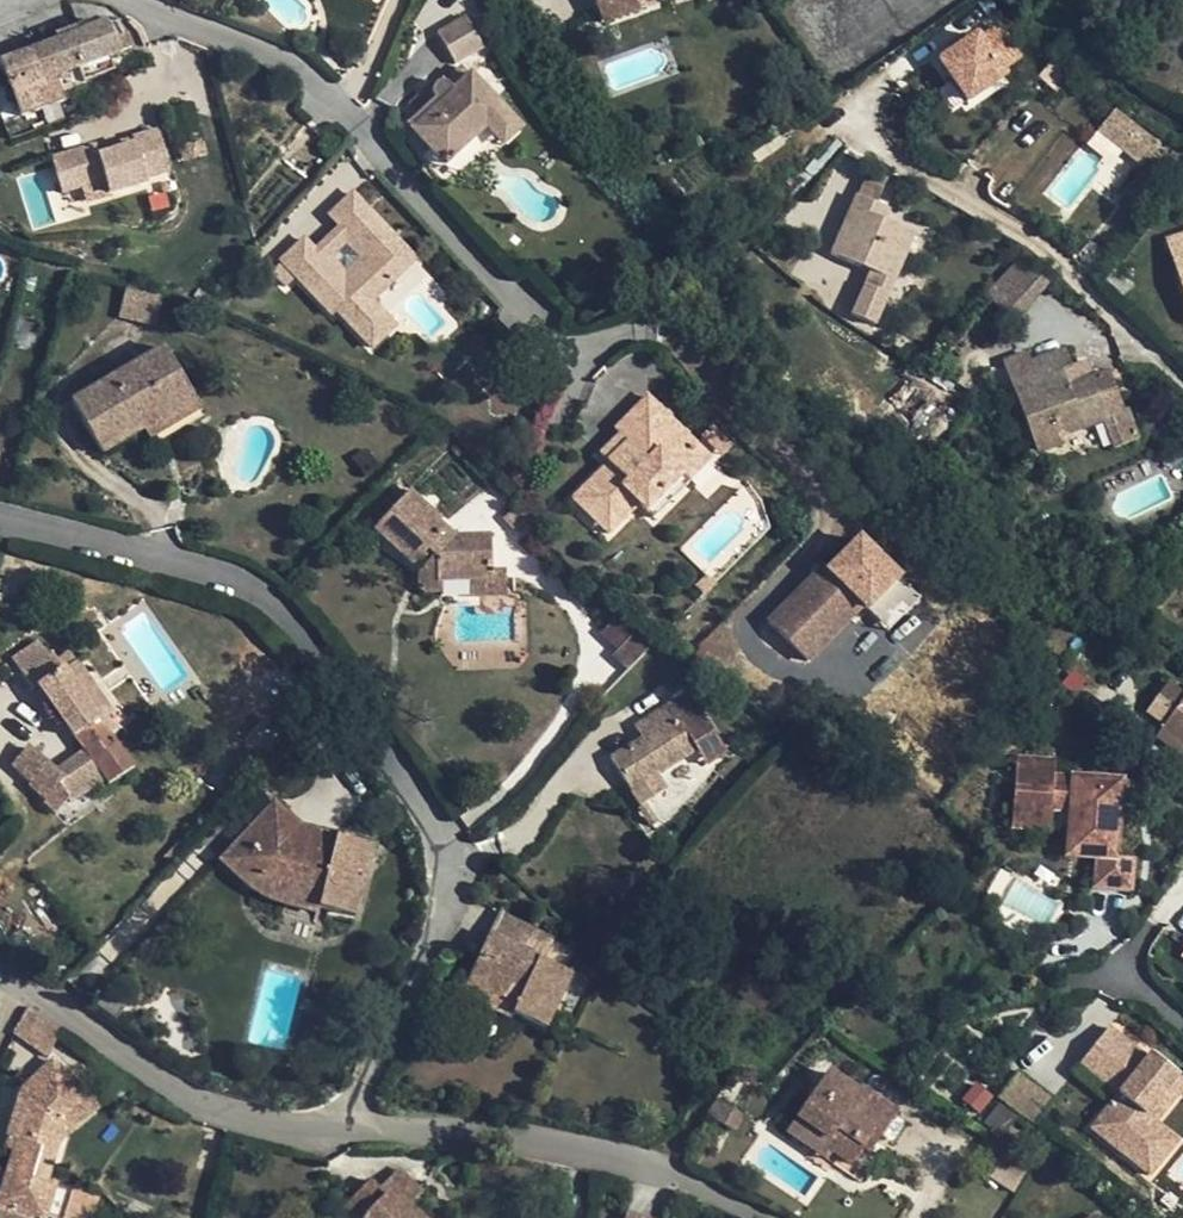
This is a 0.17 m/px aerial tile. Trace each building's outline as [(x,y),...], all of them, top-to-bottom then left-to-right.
[(310,19),(295,0),(268,23),(281,42),(310,19)] [(633,4),(643,0),(591,0),(597,15),(633,4)] [(636,12),(633,4),(597,15),(600,24),(636,12)] [(483,45),(466,12),(448,21),(443,10),(417,23),(440,68),(483,45)] [(964,99),(1025,64),(997,17),(936,51),(964,99)] [(59,41),(30,51),(42,81),(53,77),(76,68),(107,57),(116,54),(116,51),(126,46),(122,36),(112,39),(105,24),(97,27),(95,21),(58,35),(59,41)] [(27,71),(52,105),(61,100),(53,77),(42,81),(30,51),(7,60),(27,71)] [(111,68),(107,57),(76,68),(82,80),(111,68)] [(27,71),(7,60),(0,62),(0,65),(11,91),(27,71)] [(52,105),(27,71),(11,91),(20,116),(52,105)] [(428,104),(409,121),(420,132),(409,141),(435,170),(476,136),(485,143),(503,127),(464,83),(448,94),(439,85),(437,85),(432,86),(428,88),(425,90),(425,97),(427,101),(428,104)] [(403,112),(409,121),(428,104),(427,101),(425,97),(425,90),(403,112)] [(1115,106),(1097,129),(1143,166),(1162,143),(1115,106)] [(420,132),(409,121),(400,129),(409,141),(420,132)] [(503,127),(485,143),(494,154),(513,137),(503,127)] [(93,147),(48,159),(57,195),(78,189),(100,183),(104,197),(142,187),(141,183),(165,176),(154,135),(128,142),(130,150),(96,159),(93,147)] [(100,183),(78,189),(82,203),(104,197),(100,183)] [(340,226),(352,238),(375,215),(353,194),(331,217),(340,226)] [(829,253),(869,271),(876,275),(871,288),(863,284),(850,315),(873,325),(912,235),(882,221),(886,209),(854,196),(829,253)] [(375,215),(352,238),(371,258),(348,282),(315,249),(305,239),(281,263),(336,315),(340,313),(376,348),(396,328),(373,303),(416,259),(375,215)] [(315,249),(348,282),(371,258),(352,238),(340,226),(315,249)] [(1165,243),(1182,299),(1182,237),(1165,243)] [(1021,259),(1000,284),(1023,305),(1045,280),(1021,259)] [(869,271),(863,284),(871,288),(876,275),(869,271)] [(1023,305),(1000,284),(985,300),(1009,321),(1023,305)] [(164,294),(127,285),(120,315),(155,325),(164,294)] [(33,321),(21,318),(14,342),(27,345),(33,321)] [(102,453),(147,427),(195,399),(165,347),(71,401),(102,453)] [(1105,374),(1090,380),(1067,389),(1059,369),(1067,366),(1061,353),(1029,364),(1034,380),(1011,389),(1036,454),(1062,445),(1059,436),(1100,421),(1103,420),(1095,401),(1112,393),(1105,374)] [(1003,362),(1001,364),(1008,382),(1026,362),(1023,355),(1003,362)] [(1083,360),(1074,364),(1078,372),(1086,370),(1083,360)] [(1026,362),(1008,382),(1011,389),(1034,380),(1029,364),(1027,365),(1026,362)] [(1078,372),(1074,364),(1067,366),(1059,369),(1067,389),(1090,380),(1086,370),(1078,372)] [(1119,413),(1112,393),(1095,401),(1103,420),(1100,421),(1112,450),(1135,440),(1124,411),(1119,413)] [(200,408),(195,399),(147,427),(153,436),(200,408)] [(696,448),(648,399),(616,433),(622,438),(630,447),(609,466),(574,503),(610,536),(639,507),(646,515),(683,477),(675,469),(696,448)] [(603,459),(609,466),(630,447),(622,438),(603,459)] [(710,462),(696,448),(675,469),(683,477),(689,483),(710,462)] [(689,483),(683,477),(646,515),(655,522),(691,485),(689,483)] [(439,518),(410,491),(375,530),(412,563),(426,548),(434,556),(424,566),(417,580),(419,592),(436,591),(435,580),(469,579),(488,579),(488,571),(488,535),(453,537),(437,520),(439,518)] [(804,582),(810,587),(822,573),(819,568),(804,582)] [(502,571),(488,571),(488,579),(469,579),(470,597),(502,597),(502,571)] [(804,582),(764,622),(804,662),(858,607),(822,573),(810,587),(804,582)] [(645,651),(618,620),(601,635),(627,666),(645,651)] [(111,732),(65,669),(54,654),(49,656),(39,642),(12,660),(32,687),(38,684),(84,749),(56,771),(30,749),(14,768),(31,783),(28,788),(54,814),(68,800),(103,776),(109,784),(135,765),(111,732)] [(77,660),(65,669),(111,732),(117,728),(109,716),(114,711),(77,660)] [(1182,746),(1182,692),(1182,693),(1164,681),(1144,711),(1161,723),(1157,728),(1182,746)] [(609,760),(638,806),(664,789),(655,775),(694,750),(715,737),(688,692),(666,705),(634,726),(641,739),(609,760)] [(1182,753),(1182,746),(1157,728),(1152,735),(1181,756),(1182,753)] [(722,748),(715,737),(694,750),(701,761),(722,748)] [(1019,755),(1013,822),(1034,824),(1037,805),(1053,806),(1072,807),(1088,809),(1084,853),(1097,855),(1095,886),(1125,890),(1129,857),(1111,855),(1116,817),(1119,780),(1051,772),(1052,759),(1019,755)] [(43,827),(54,814),(28,788),(31,783),(14,768),(5,779),(34,806),(28,814),(43,827)] [(1130,782),(1119,780),(1116,817),(1126,818),(1130,782)] [(321,893),(319,906),(357,916),(371,845),(302,830),(274,805),(222,862),(248,884),(258,871),(321,893)] [(1053,806),(1037,805),(1034,824),(1051,825),(1053,806)] [(1088,809),(1072,807),(1068,852),(1084,853),(1088,809)] [(316,912),(319,906),(321,893),(258,871),(248,884),(262,896),(316,912)] [(496,912),(486,936),(538,959),(548,937),(496,912)] [(562,971),(543,962),(538,959),(486,936),(459,994),(509,1016),(511,1011),(543,1025),(567,973),(562,971)] [(553,941),(543,962),(562,971),(570,950),(553,941)] [(40,1055),(59,1025),(27,1006),(10,1034),(40,1055)] [(1122,1039),(1093,1077),(1130,1106),(1103,1140),(1163,1188),(1179,1165),(1148,1141),(1174,1108),(1182,1114),(1182,1082),(1163,1067),(1160,1070),(1122,1039)] [(15,1137),(56,1149),(60,1136),(69,1108),(84,1093),(51,1059),(19,1090),(6,1135),(15,1137)] [(841,1131),(866,1150),(891,1112),(856,1087),(853,1090),(824,1071),(803,1104),(841,1131)] [(94,1103),(84,1093),(69,1108),(60,1136),(94,1103)] [(736,1112),(714,1101),(705,1116),(728,1127),(736,1112)] [(841,1131),(803,1104),(785,1132),(858,1180),(874,1156),(866,1150),(841,1131)] [(993,1133),(1008,1115),(995,1105),(980,1122),(993,1133)] [(1182,1116),(1182,1114),(1174,1108),(1148,1141),(1179,1165),(1182,1161),(1182,1145),(1169,1134),(1182,1116)] [(15,1137),(6,1135),(3,1146),(12,1150),(15,1137)] [(15,1137),(12,1150),(0,1186),(0,1217),(43,1217),(44,1214),(59,1217),(89,1217),(97,1188),(58,1179),(56,1185),(46,1181),(56,1149),(15,1137)] [(380,1190),(409,1217),(425,1217),(409,1202),(420,1188),(400,1168),(380,1190)] [(380,1190),(369,1180),(341,1208),(352,1217),(409,1217),(380,1190)]
